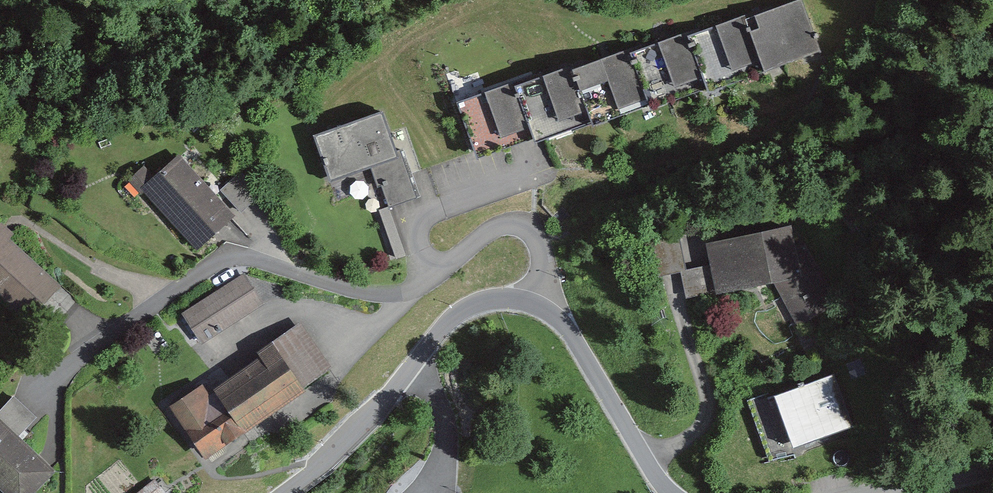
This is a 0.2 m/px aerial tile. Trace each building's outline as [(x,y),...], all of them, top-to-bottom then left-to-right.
[(447,102),(465,160),(813,53),(796,0),(782,0),(447,102)] [(373,118),(305,140),(321,188),(332,185),(337,201),(374,189),(382,214),(414,203),(398,154),(386,158),(373,118)] [(209,196),(170,151),(142,174),(136,167),(119,181),(187,259),(259,197),(237,172),(209,196)] [(717,228),(636,242),(643,279),(671,274),(676,301),(765,285),(791,329),(838,301),(805,246),(793,248),(789,227),(719,239),(717,228)] [(7,302),(31,272),(0,246),(0,296),(7,302)] [(259,306),(241,273),(175,311),(194,343),(259,306)] [(195,391),(190,387),(156,405),(191,461),(324,373),(294,325),(195,391)] [(829,375),(756,398),(775,459),(849,435),(829,375)] [(0,433),(0,492),(17,492),(38,473),(0,433)]
